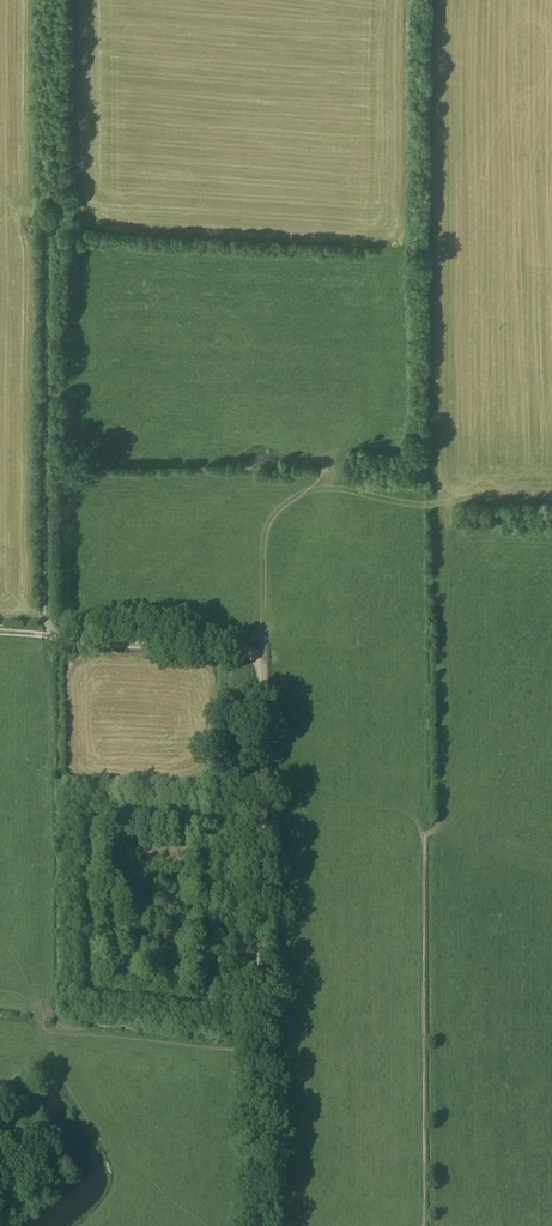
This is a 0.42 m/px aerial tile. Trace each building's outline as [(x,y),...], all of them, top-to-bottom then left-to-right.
[(47,1184),(45,1178),(43,1176),(34,1185),(36,1187),(42,1189),(47,1184)]
